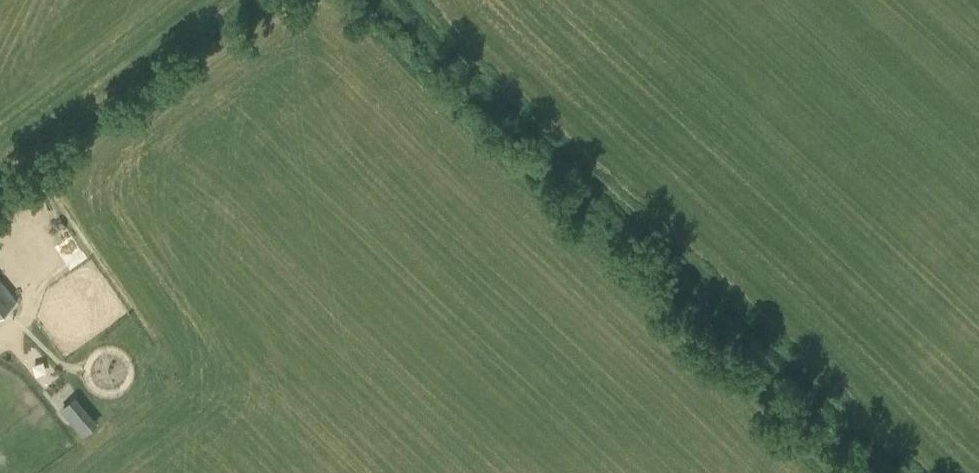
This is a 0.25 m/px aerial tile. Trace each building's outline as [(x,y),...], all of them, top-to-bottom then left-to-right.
[(17,300),(0,278),(0,313),(17,300)] [(81,435),(98,422),(77,394),(60,407),(81,435)]
